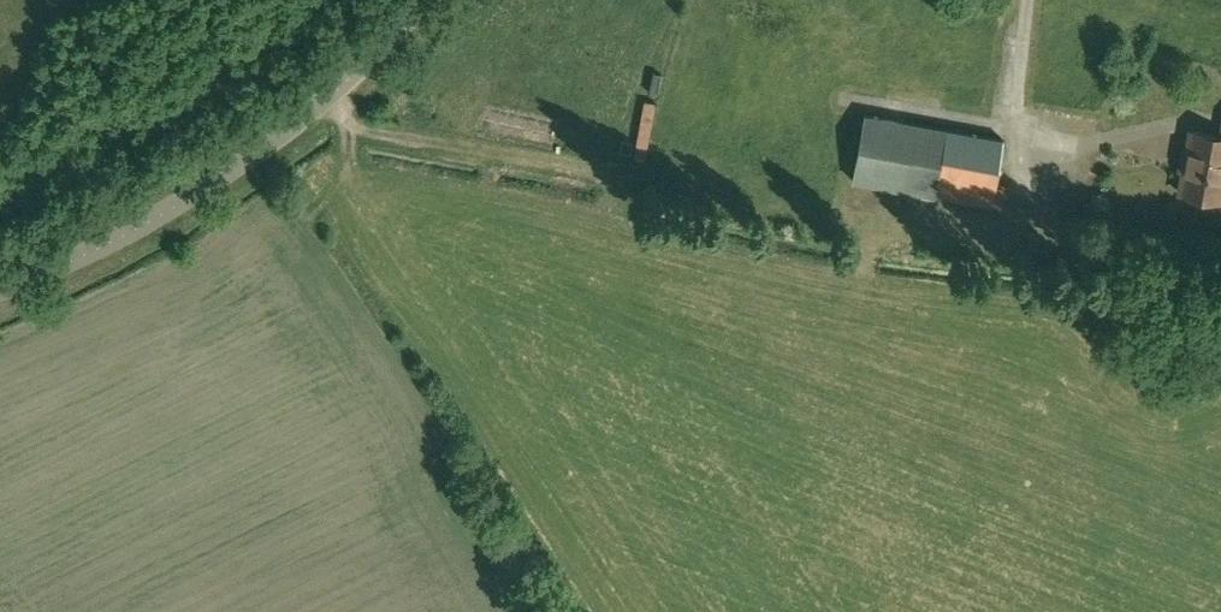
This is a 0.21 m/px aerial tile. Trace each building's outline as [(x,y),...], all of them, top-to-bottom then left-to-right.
[(1004,139),(864,114),(852,180),(992,206),(1004,139)] [(1220,199),(1220,135),(1191,130),(1180,192),(1220,199)] [(631,154),(634,141),(621,139),(618,152),(631,154)]
